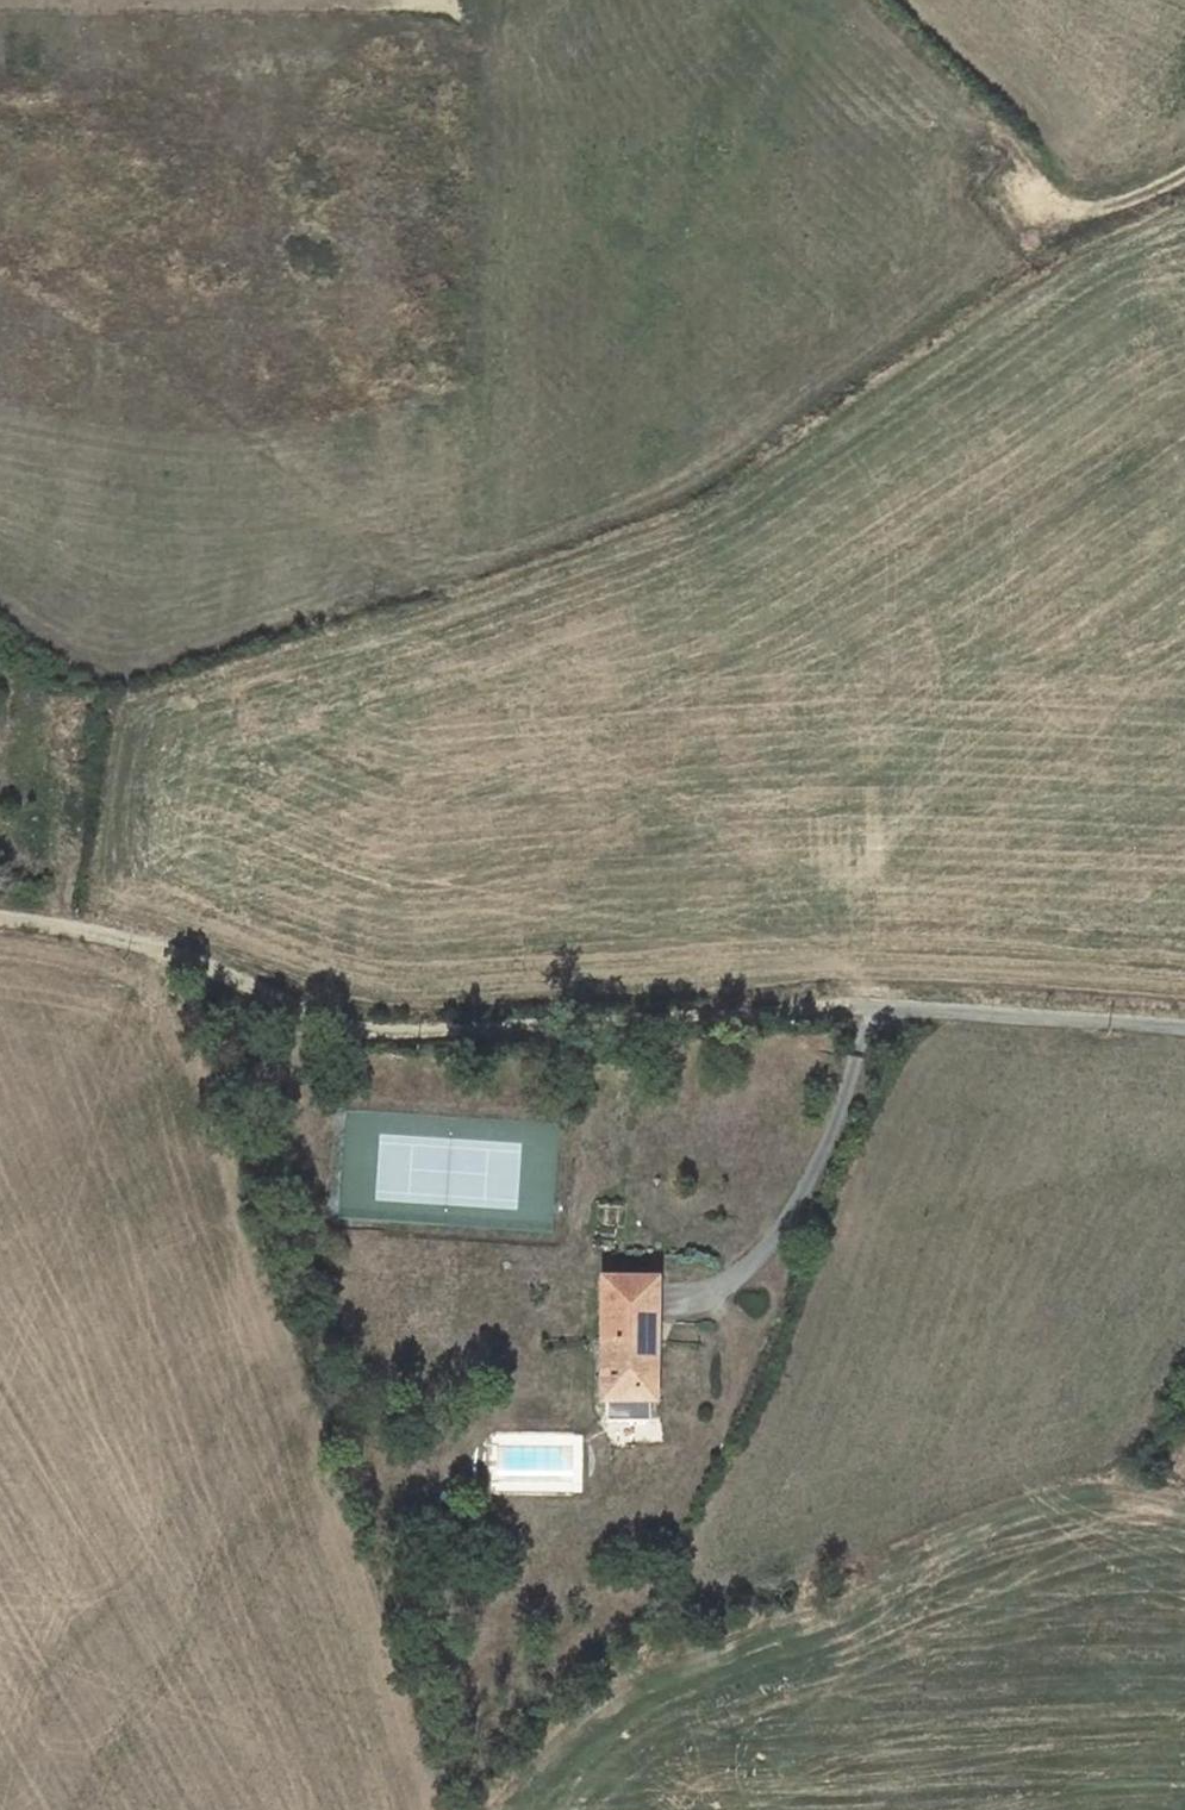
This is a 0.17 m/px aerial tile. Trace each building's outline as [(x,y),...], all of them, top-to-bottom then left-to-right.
[(604,1279),(604,1344),(607,1344),(607,1396),(630,1396),(630,1390),(653,1390),(653,1344),(656,1345),(657,1280),(604,1279)]
